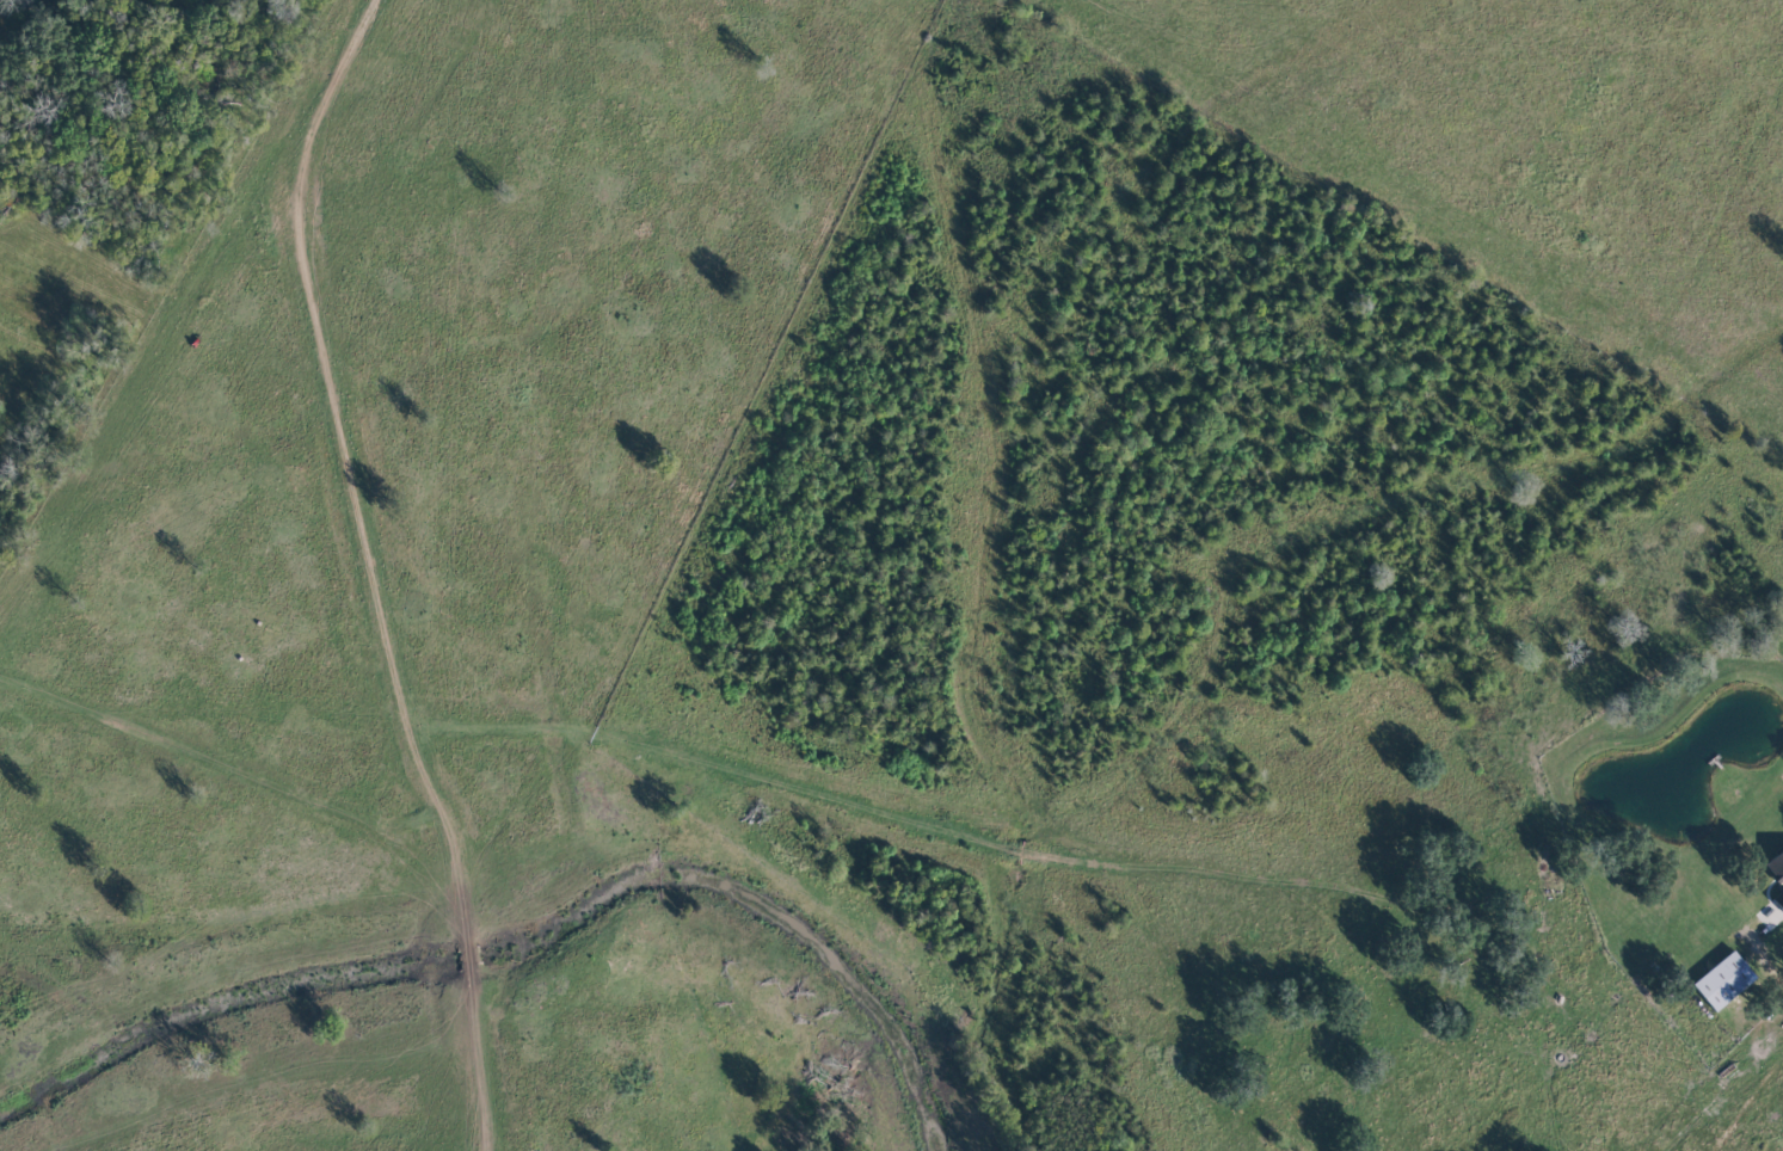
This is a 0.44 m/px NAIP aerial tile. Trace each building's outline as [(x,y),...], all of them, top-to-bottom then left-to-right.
[(1782,889),(1753,917),(1770,934),(1782,921),(1782,847),(1761,868),(1782,889)] [(1752,981),(1731,953),(1689,984),(1710,1013),(1752,981)]
